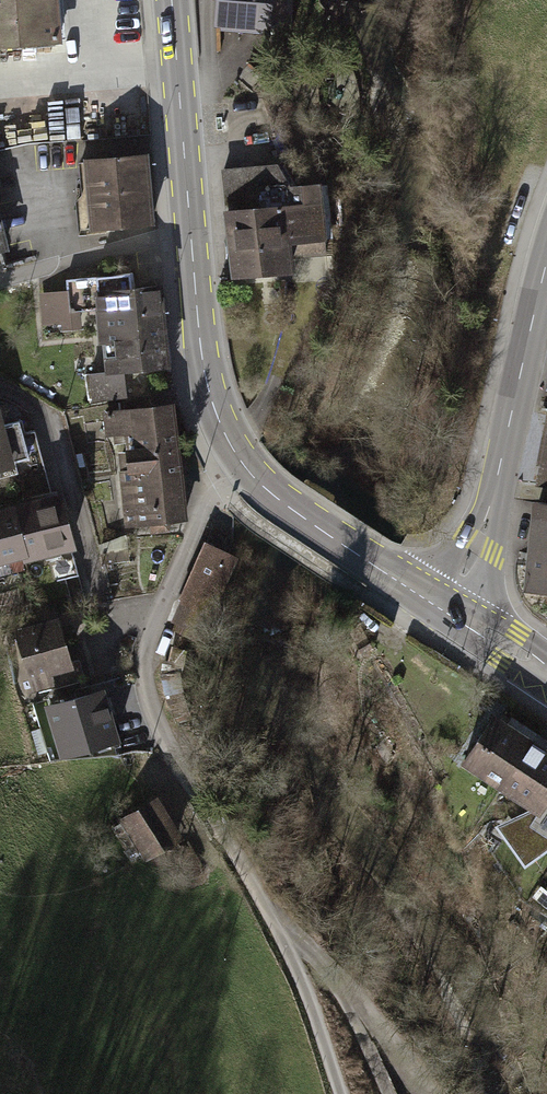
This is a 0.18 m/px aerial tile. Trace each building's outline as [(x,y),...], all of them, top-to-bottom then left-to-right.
[(57,45),(53,0),(0,0),(0,50),(57,45)] [(220,21),(290,25),(291,0),(221,0),(220,21)] [(144,154),(89,158),(94,226),(149,222),(144,154)] [(277,165),(225,170),(235,272),(289,267),(288,256),(325,252),(319,183),(288,186),(277,165)] [(166,359),(157,284),(131,287),(130,272),(67,279),(69,292),(42,300),(44,318),(67,316),(66,309),(100,306),(107,366),(166,359)] [(107,395),(126,393),(124,379),(106,381),(107,395)] [(172,408),(106,416),(108,433),(124,431),(128,468),(134,467),(135,473),(179,468),(172,408)] [(0,409),(0,469),(30,461),(18,419),(4,423),(0,409)] [(538,482),(546,482),(546,438),(538,482)] [(184,518),(179,468),(135,473),(126,474),(127,478),(123,483),(128,523),(149,521),(151,532),(168,530),(167,520),(184,518)] [(68,544),(56,495),(11,508),(24,552),(25,556),(36,553),(68,544)] [(539,502),(532,582),(546,583),(546,503),(539,502)] [(11,508),(0,511),(0,559),(24,552),(11,508)] [(129,560),(125,537),(102,546),(105,563),(129,560)] [(206,541),(174,616),(182,620),(162,667),(188,678),(240,555),(206,541)] [(62,645),(55,619),(19,629),(35,685),(51,680),(53,686),(84,677),(79,659),(70,662),(65,644),(62,645)] [(100,688),(49,704),(61,741),(86,733),(89,743),(115,735),(100,688)] [(495,711),(464,757),(502,782),(533,736),(495,711)] [(533,736),(502,782),(536,805),(495,824),(525,866),(546,851),(546,746),(533,736)] [(154,798),(125,817),(146,849),(163,846),(178,835),(154,798)]
